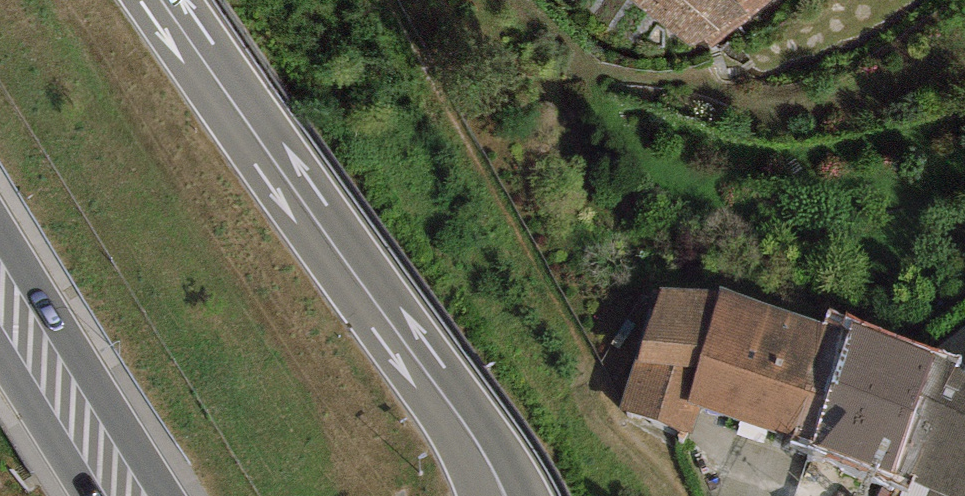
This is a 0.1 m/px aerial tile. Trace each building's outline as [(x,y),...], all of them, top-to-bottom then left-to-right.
[(690,48),(702,41),(711,49),(754,15),(737,0),(631,0),(690,48)] [(754,15),(772,0),(737,0),(754,15)] [(720,292),(660,289),(620,409),(692,433),(699,405),(791,433),(830,325),(722,287),(720,292)] [(834,311),(830,325),(791,433),(787,442),(911,487),(912,482),(954,366),(958,356),(834,311)] [(964,373),(954,366),(912,482),(929,488),(926,495),(964,495),(964,372),(964,373)]
